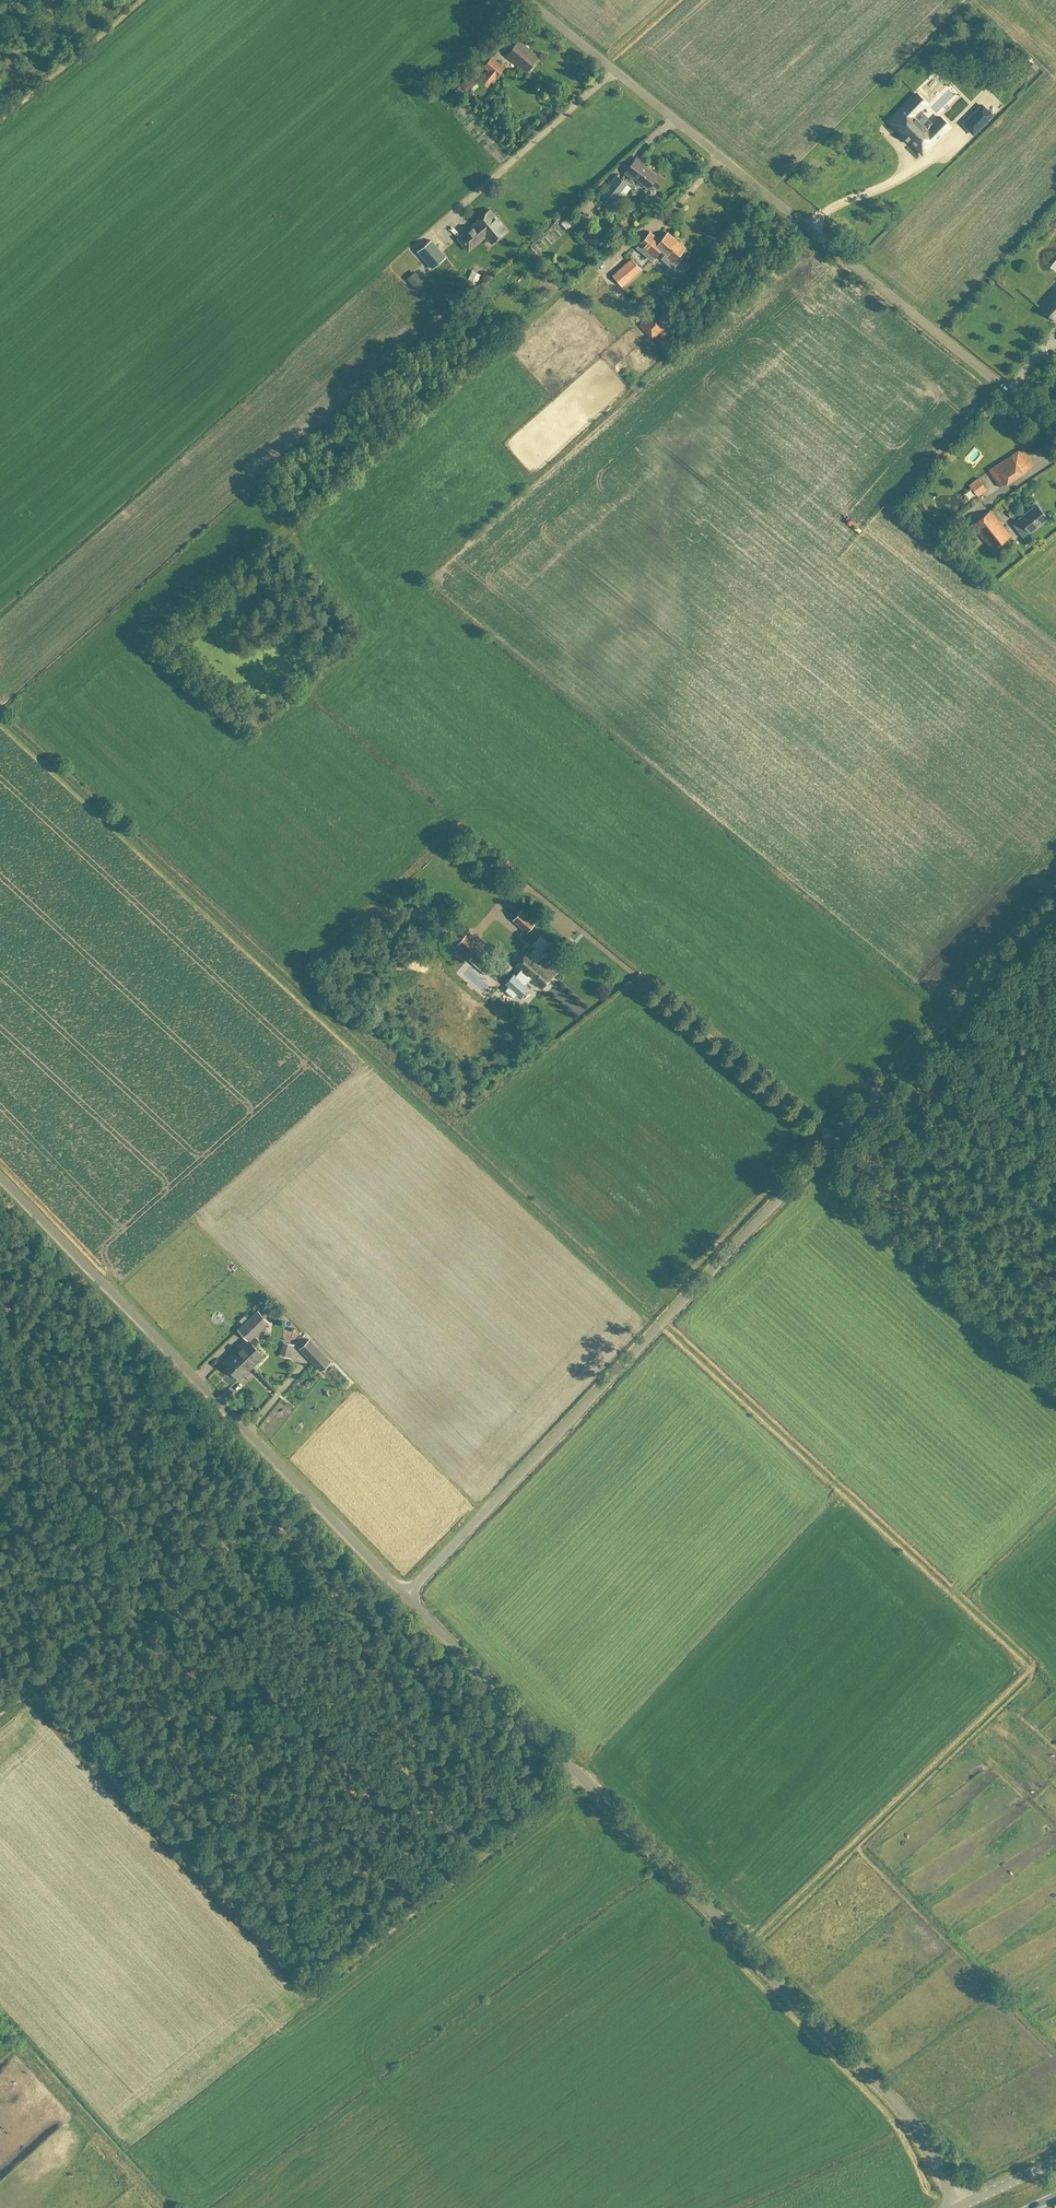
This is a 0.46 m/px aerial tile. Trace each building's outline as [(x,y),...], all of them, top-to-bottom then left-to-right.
[(526,72),(538,58),(518,42),(506,57),(526,72)] [(479,81),(488,88),(504,68),(492,57),(483,68),(487,71),(479,81)] [(466,93),(476,84),(469,77),(460,85),(466,93)] [(900,119),(892,127),(900,134),(898,136),(904,142),(906,140),(914,148),(918,143),(924,149),(945,127),(936,118),(927,127),(928,129),(925,132),(908,115),(911,112),(913,113),(922,104),(913,95),(894,113),(900,119)] [(980,107),(972,116),(982,126),(990,117),(980,107)] [(981,127),(973,135),(978,140),(985,132),(981,127)] [(636,158),(624,173),(632,179),(633,177),(648,189),(651,185),(655,188),(658,187),(663,181),(663,178),(660,176),(657,176),(643,165),(644,164),(636,158)] [(610,204),(627,184),(616,176),(600,196),(610,204)] [(492,244),(496,240),(498,241),(503,236),(503,234),(507,230),(490,210),(474,223),(478,228),(475,230),(472,227),(458,239),(468,251),(486,236),(492,244)] [(650,233),(636,249),(650,261),(659,251),(665,255),(661,259),(661,260),(662,259),(672,268),(681,258),(681,259),(682,258),(678,255),(685,248),(667,233),(660,242),(650,233)] [(418,252),(432,269),(445,257),(431,241),(418,252)] [(622,287),(640,270),(631,260),(613,276),(622,287)] [(415,271),(406,279),(417,290),(419,289),(426,282),(415,271)] [(1055,321),(1055,291),(1041,309),(1055,321)] [(639,326),(652,340),(666,326),(654,313),(651,315),(654,318),(644,327),(642,324),(639,326)] [(1006,484),(994,466),(988,470),(999,488),(1006,484)] [(978,497),(986,490),(978,479),(969,486),(978,497)] [(1030,533),(1048,519),(1037,505),(1019,520),(1030,533)] [(992,551),(1010,536),(990,511),(972,526),(992,551)] [(969,534),(963,538),(971,549),(977,544),(969,534)] [(535,923),(522,912),(515,919),(528,931),(535,923)] [(530,954),(529,952),(516,967),(521,971),(516,976),(514,974),(505,985),(520,998),(530,988),(526,985),(530,980),(536,985),(537,984),(541,988),(552,975),(548,972),(549,971),(539,962),(544,957),(547,959),(556,949),(541,936),(531,946),(535,949),(530,954)] [(490,974),(497,967),(464,938),(458,945),(490,974)] [(243,1324),(237,1330),(246,1339),(252,1334),(255,1336),(269,1323),(258,1311),(243,1324)] [(235,1352),(223,1363),(228,1369),(227,1371),(231,1376),(234,1375),(239,1380),(251,1368),(263,1356),(253,1346),(259,1340),(255,1336),(252,1334),(246,1339),(237,1348),(239,1349),(235,1352)] [(301,1348),(306,1353),(314,1345),(309,1340),(301,1348)] [(320,1352),(314,1345),(306,1353),(301,1348),(299,1350),(321,1372),(322,1371),(330,1363),(320,1352)] [(664,1773),(651,1759),(646,1764),(659,1777),(664,1773)] [(665,1774),(661,1779),(673,1791),(678,1787),(665,1774)]
